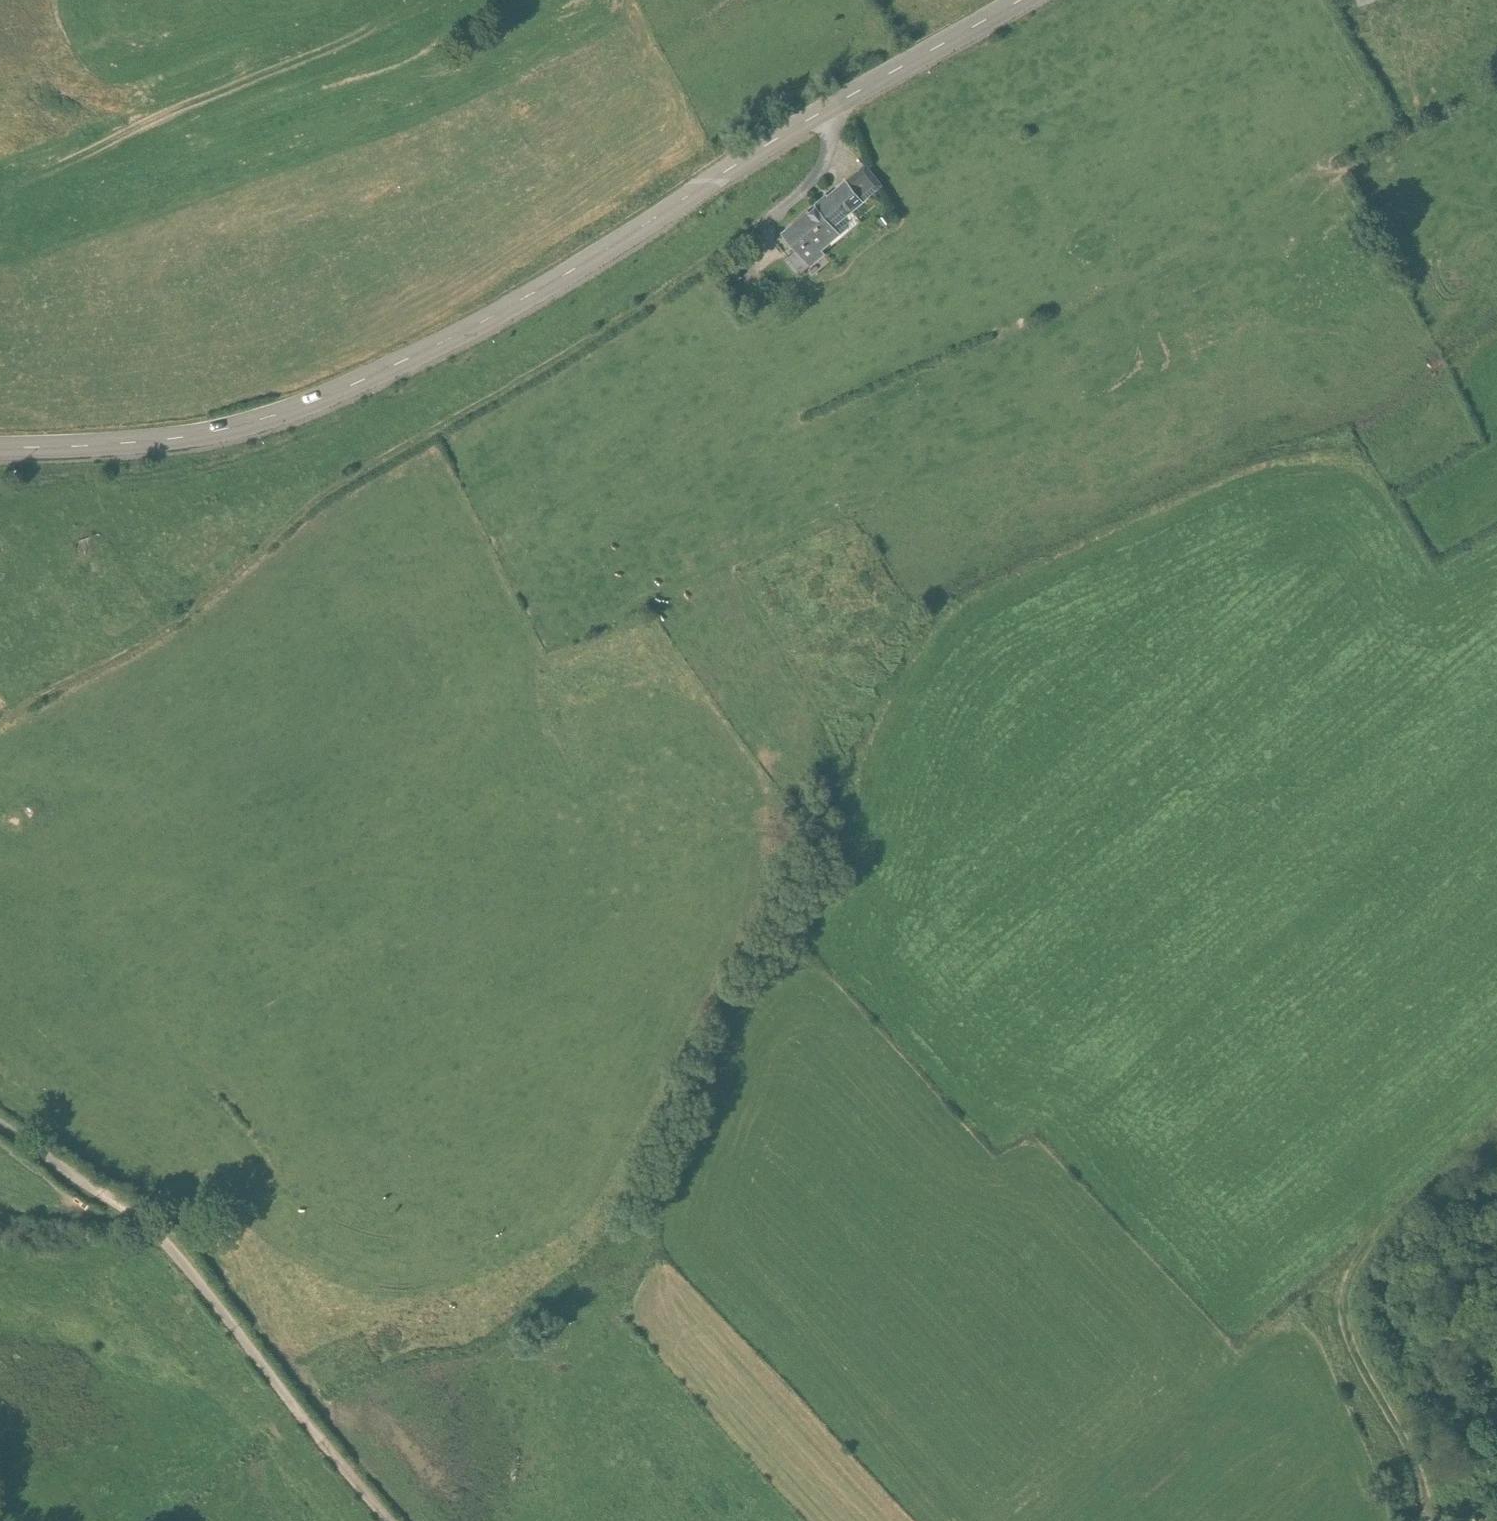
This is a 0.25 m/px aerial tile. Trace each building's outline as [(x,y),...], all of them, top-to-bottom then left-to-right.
[(800,217),(830,256),(852,239),(843,226),(871,205),(866,198),(879,189),(865,169),(800,217)] [(812,268),(830,256),(800,217),(783,229),(812,268)]
